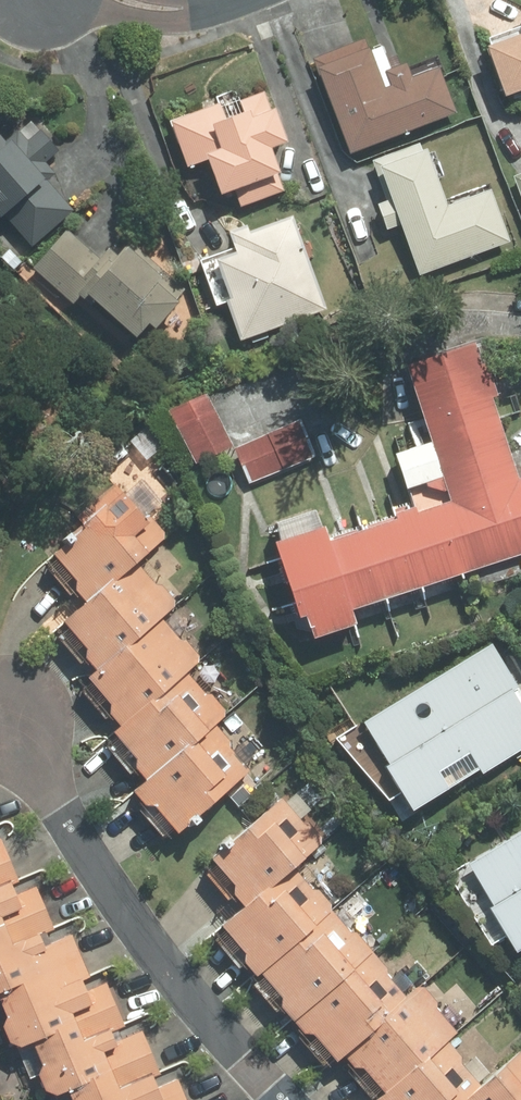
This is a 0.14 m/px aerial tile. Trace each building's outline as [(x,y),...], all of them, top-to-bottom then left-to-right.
[(476,57),(493,104),(520,93),(520,17),(514,20),(517,28),(512,29),(517,41),(476,57)] [(361,41),(309,62),(313,74),(309,75),(343,160),(452,116),(434,71),(406,82),(399,67),(392,70),(384,73),(375,51),(366,54),(361,41)] [(223,103),(175,120),(191,165),(206,160),(219,196),(281,174),(272,149),(287,143),(268,90),(245,99),(250,113),(229,120),(223,103)] [(0,135),(0,217),(3,215),(31,247),(74,210),(47,179),(55,172),(45,161),(57,150),(31,119),(19,130),(18,128),(4,140),(0,135)] [(415,148),(367,166),(383,205),(371,210),(380,234),(393,229),(413,281),(505,246),(485,194),(440,211),(430,184),(439,181),(429,156),(419,159),(415,148)] [(509,181),(520,212),(520,177),(509,181)] [(215,257),(193,266),(209,309),(219,306),(234,346),(322,313),(287,220),(242,237),(240,232),(221,239),(227,253),(215,257)] [(62,232),(28,273),(38,281),(44,286),(69,307),(72,303),(82,312),(84,309),(127,346),(138,333),(145,339),(171,308),(150,290),(154,284),(117,253),(112,258),(103,251),(95,260),(62,232)] [(517,472),(520,481),(511,484),(483,401),(490,399),(472,346),(396,370),(441,508),(319,547),(314,533),(260,551),(284,623),(292,621),(299,643),(343,629),(339,615),(520,556),(520,471),(517,472)] [(203,393),(161,413),(189,469),(231,448),(217,420),(203,393)] [(293,427),(229,452),(244,488),(308,462),(293,427)] [(75,528),(40,557),(78,600),(50,626),(87,672),(74,683),(113,727),(102,735),(138,780),(124,790),(165,839),(244,773),(204,729),(222,715),(185,670),(197,661),(159,617),(172,605),(133,561),(161,540),(111,483),(67,518),(75,528)] [(485,645),(345,727),(397,814),(520,742),(520,706),(485,645)] [(275,797),(199,862),(239,903),(209,931),(322,1069),(335,1058),(365,1099),(520,1099),(520,1063),(513,1053),(476,1082),(442,1041),(457,1029),(418,985),(402,996),(292,863),(314,845),(275,797)] [(452,867),(506,960),(520,951),(520,827),(452,867)] [(7,1053),(20,1049),(40,1099),(43,1099),(50,1097),(51,1099),(180,1099),(172,1081),(149,1091),(145,1080),(155,1076),(138,1032),(119,1039),(101,984),(86,990),(66,937),(48,944),(27,890),(15,894),(0,856),(0,1035),(7,1053)]
